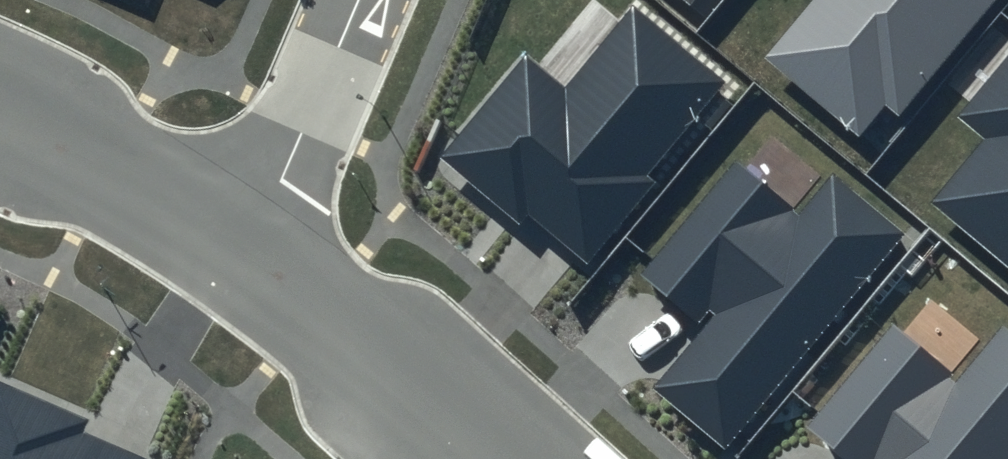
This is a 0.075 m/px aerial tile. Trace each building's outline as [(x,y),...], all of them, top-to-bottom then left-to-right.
[(630,0),(566,78),(526,45),(436,154),(517,219),(524,210),(589,263),(656,181),(650,176),(729,80),(630,0)] [(766,57),(859,132),(884,102),(900,116),(995,0),(813,0),(766,57)] [(959,114),(986,136),(933,200),(1007,262),(1007,55),(959,114)] [(799,212),(734,158),(640,271),(707,327),(658,387),(727,445),(905,233),(832,172),(799,212)] [(893,322),(808,424),(850,458),(1007,458),(1007,328),(1003,324),(959,377),(893,322)] [(83,432),(88,420),(0,382),(0,458),(145,458),(83,432)]
